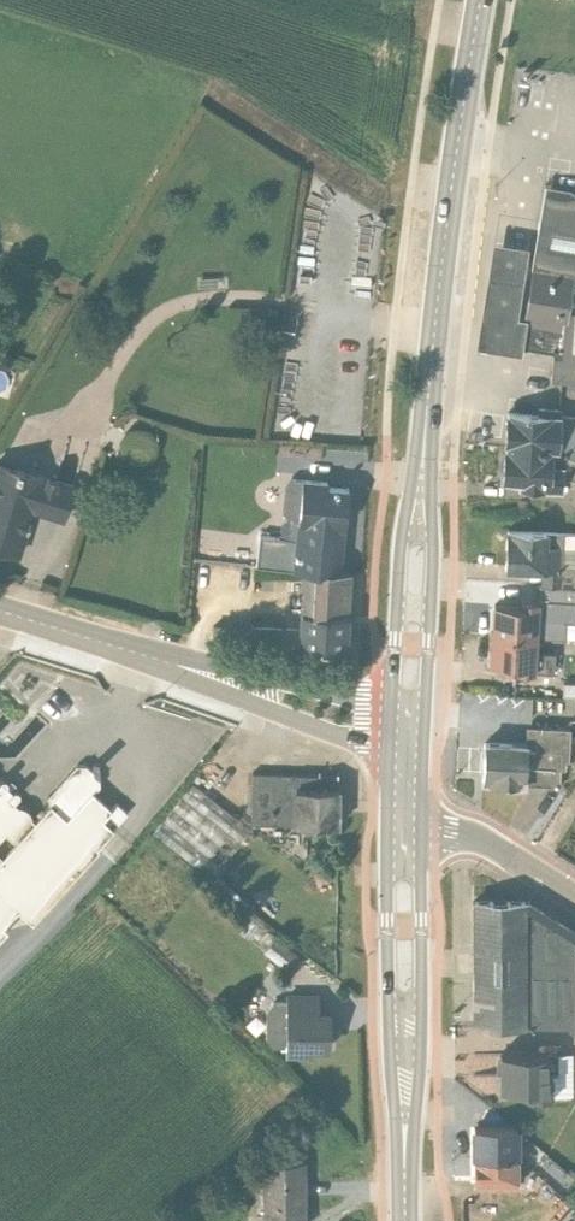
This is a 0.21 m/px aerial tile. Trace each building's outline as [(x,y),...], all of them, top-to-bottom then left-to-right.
[(569,188),(544,186),(531,269),(533,269),(525,318),(524,321),(521,323),(517,344),(520,348),(552,352),(550,378),(550,379),(574,381),(574,193),(569,188)] [(524,321),(525,318),(516,317),(528,246),(490,239),(474,348),(520,354),(520,348),(518,344),(521,323),(524,321)] [(506,411),(503,446),(574,451),(574,417),(560,416),(561,409),(538,407),(537,414),(506,411)] [(500,482),(518,484),(518,489),(561,492),(562,479),(574,480),(574,452),(503,446),(500,482)] [(75,485),(0,463),(0,549),(18,555),(32,512),(63,522),(75,485)] [(338,571),(346,490),(325,487),(325,483),(290,478),(283,483),(278,537),(258,536),(255,567),(297,572),(338,571)] [(574,587),(574,534),(548,532),(547,531),(505,529),(503,571),(540,574),(540,586),(574,587)] [(213,625),(212,635),(250,646),(344,650),(348,572),(300,572),(298,627),(213,625)] [(564,639),(568,587),(566,587),(543,586),(541,603),(520,601),(519,606),(491,605),(489,634),(549,640),(564,639)] [(552,689),(553,674),(555,654),(549,653),(549,640),(489,634),(488,665),(513,667),(513,673),(529,673),(528,688),(552,689)] [(538,721),(565,722),(565,697),(539,696),(538,721)] [(558,788),(560,761),(566,761),(567,728),(526,726),(526,746),(484,744),(482,782),(558,788)] [(84,766),(76,766),(47,798),(48,805),(34,822),(30,820),(30,816),(26,809),(22,807),(17,807),(12,802),(19,794),(19,792),(17,789),(13,789),(7,783),(7,781),(4,778),(1,778),(0,780),(0,937),(6,930),(2,926),(17,909),(32,922),(98,849),(97,848),(126,813),(116,804),(110,809),(94,793),(99,786),(98,778),(84,766)] [(252,774),(251,824),(337,825),(337,777),(252,774)] [(249,830),(192,785),(154,833),(215,881),(226,867),(222,864),(249,830)] [(574,1034),(574,934),(526,903),(473,902),(472,1026),(573,1027),(573,1033),(574,1034)] [(299,957),(268,933),(257,947),(288,972),(299,957)] [(270,1002),(270,1008),(265,1008),(264,1037),(270,1037),(270,1044),(285,1045),(285,1055),(311,1056),(312,1051),(329,1051),(329,1011),(317,1010),(317,994),(284,993),(284,1002),(270,1002)] [(526,1099),(571,1098),(571,1053),(497,1053),(498,1076),(498,1091),(526,1091),(526,1099)] [(517,1129),(474,1129),(474,1157),(518,1158),(517,1129)] [(518,1181),(524,1181),(523,1174),(518,1174),(518,1158),(474,1157),(475,1184),(518,1184),(518,1181)] [(261,1161),(261,1220),(305,1220),(304,1160),(261,1161)]
